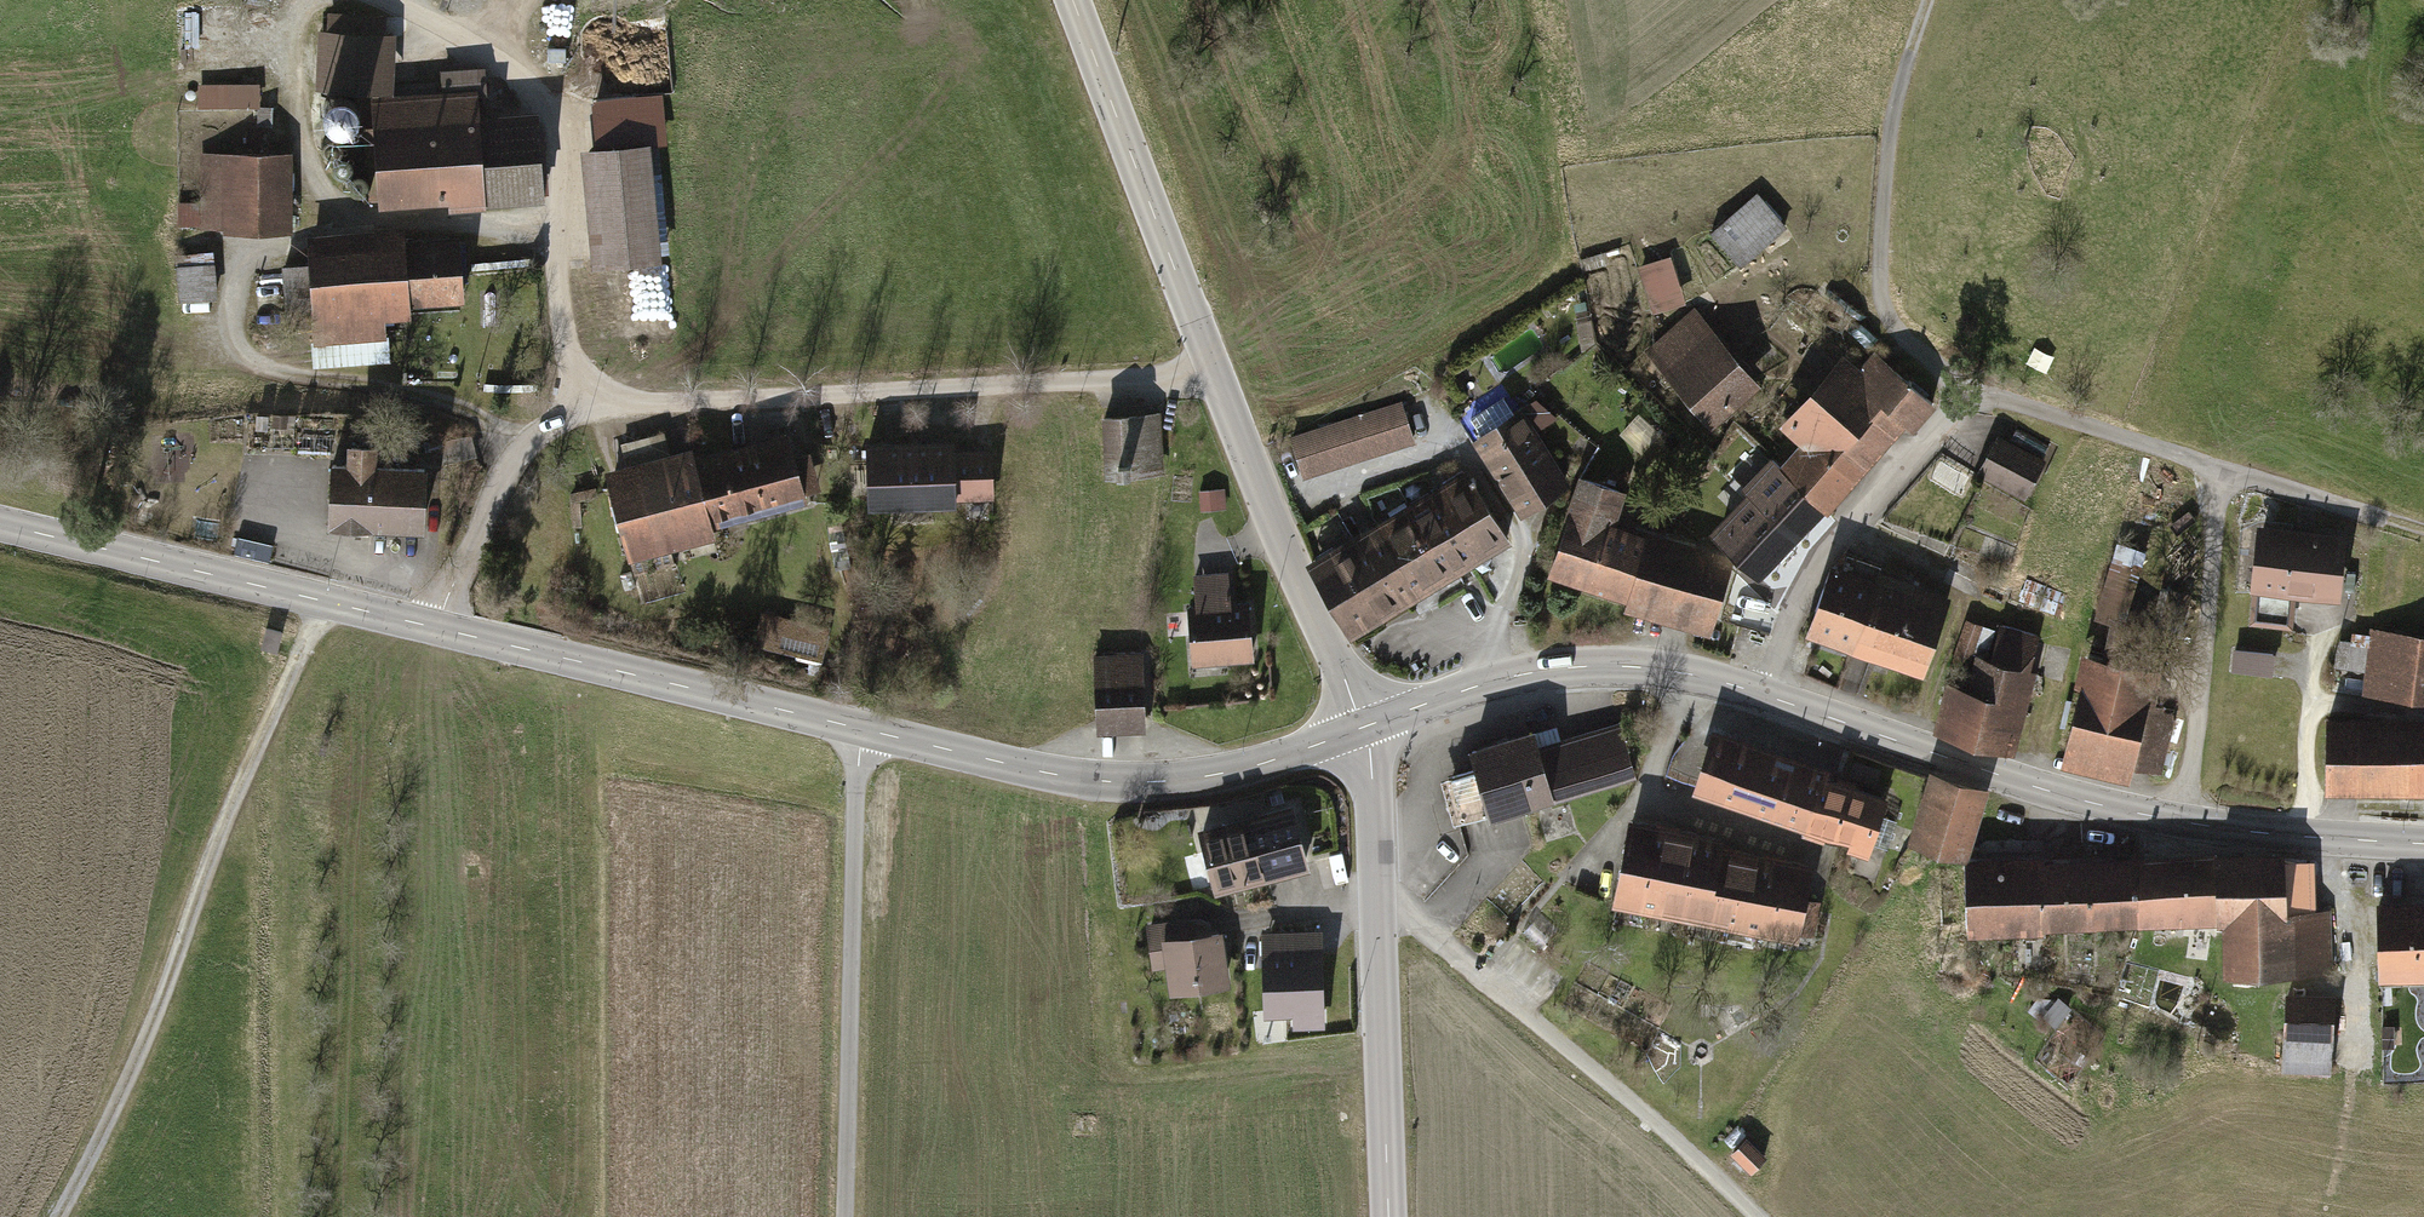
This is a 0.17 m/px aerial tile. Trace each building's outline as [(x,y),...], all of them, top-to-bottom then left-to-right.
[(396,32),(316,29),(314,84),(393,88),(396,32)] [(638,41),(644,85),(668,82),(662,38),(638,41)] [(441,90),(371,95),(379,206),(445,201),(445,206),(544,199),(537,107),(481,111),(480,104),(487,95),(485,65),(439,68),(441,90)] [(262,105),(263,82),(232,82),(231,104),(262,105)] [(356,95),(344,91),(333,94),(325,104),(325,116),(332,126),(344,130),(355,127),(363,117),(363,105),(356,95)] [(600,147),(583,148),(592,266),(660,261),(658,234),(668,233),(663,169),(653,170),(650,139),(641,140),(638,96),(596,100),(600,147)] [(335,135),(329,135),(323,138),(320,144),(322,151),(327,155),(334,156),(340,152),(342,146),(341,139),(335,135)] [(288,151),(199,153),(200,203),(178,204),(178,233),(290,231),(288,151)] [(347,156),(340,156),(334,159),(332,166),(334,172),(339,176),(346,177),(351,173),(354,167),(352,160),(347,156)] [(363,174),(357,174),(351,177),(348,183),(350,190),(355,194),(362,195),(368,191),(370,185),(369,178),(363,174)] [(1759,196),(1711,235),(1738,269),(1786,231),(1759,196)] [(403,224),(304,232),(306,264),(282,266),(287,327),(311,325),(313,352),(391,346),(389,322),(410,320),(409,312),(461,308),(455,232),(404,236),(403,224)] [(221,303),(216,254),(176,259),(182,307),(221,303)] [(1670,258),(1638,268),(1653,317),(1685,308),(1670,258)] [(1695,310),(1647,354),(1714,427),(1762,384),(1695,310)] [(1826,507),(1904,419),(1912,425),(1933,403),(1894,369),(1876,388),(1845,362),(1788,423),(1809,443),(1784,469),(1826,507)] [(1415,449),(1402,406),(1291,439),(1303,482),(1415,449)] [(1481,434),(1474,439),(1524,515),(1571,484),(1520,408),(1496,424),(1486,409),(1470,419),(1481,434)] [(1161,413),(1104,414),(1106,477),(1163,475),(1161,413)] [(1625,438),(1642,454),(1661,434),(1644,418),(1625,438)] [(787,432),(694,459),(712,522),(822,491),(810,449),(793,454),(787,432)] [(1744,442),(1735,434),(1714,457),(1722,465),(1744,442)] [(717,542),(712,522),(694,459),(691,448),(670,454),(664,435),(617,449),(622,467),(602,473),(628,567),(717,542)] [(1999,436),(1977,476),(2025,502),(2047,463),(1999,436)] [(326,460),(326,524),(421,524),(421,461),(374,461),(374,439),(343,438),(343,460),(326,460)] [(951,455),(865,469),(870,501),(924,492),(926,504),(958,499),(951,455)] [(1757,497),(1796,536),(1826,507),(1784,469),(1774,458),(1746,486),(1757,497)] [(1466,467),(1427,490),(1472,566),(1511,543),(1466,467)] [(1626,488),(1579,473),(1547,577),(1626,602),(1624,609),(1710,635),(1734,558),(1616,521),(1626,488)] [(1427,490),(1367,526),(1412,602),(1472,566),(1427,490)] [(1223,492),(1200,493),(1201,516),(1224,515),(1223,492)] [(1796,536),(1757,497),(1719,535),(1757,575),(1796,536)] [(2347,532),(2257,524),(2251,590),(2262,591),(2259,621),(2288,624),(2291,593),(2340,598),(2347,532)] [(1354,636),(1412,602),(1367,526),(1309,560),(1354,636)] [(2143,570),(2147,552),(2125,547),(2121,566),(2143,570)] [(1813,638),(1871,658),(1896,587),(1882,582),(1887,566),(1843,551),(1813,638)] [(1228,572),(1193,574),(1195,606),(1185,606),(1189,670),(1258,665),(1253,602),(1230,603),(1228,572)] [(1912,592),(1896,587),(1871,658),(1927,677),(1954,599),(1914,585),(1912,592)] [(1944,680),(1933,731),(2018,752),(2041,675),(2027,669),(2038,638),(1999,624),(1995,634),(1968,624),(1944,680)] [(283,632),(266,629),(261,653),(278,656),(283,632)] [(2371,638),(2366,676),(2364,692),(2423,699),(2423,637),(2372,631),(2371,638)] [(2335,672),(2366,676),(2371,638),(2352,635),(2351,642),(2338,641),(2335,672)] [(2235,649),(2232,669),(2273,674),(2275,653),(2235,649)] [(1144,652),(1096,652),(1097,732),(1145,731),(1144,652)] [(2163,673),(2082,652),(2075,679),(2086,682),(2064,765),(2127,782),(2132,765),(2162,773),(2179,710),(2155,703),(2163,673)] [(2327,715),(2325,788),(2423,790),(2423,717),(2327,715)] [(1454,824),(1554,796),(1536,732),(1534,724),(1467,742),(1471,756),(1449,763),(1451,770),(1440,773),(1454,824)] [(1557,726),(1536,732),(1554,796),(1633,775),(1620,726),(1562,742),(1557,726)] [(1695,782),(1811,824),(1829,774),(1831,767),(1715,726),(1699,770),(1695,782)] [(1672,775),(1695,782),(1699,770),(1676,763),(1672,775)] [(1845,780),(1829,774),(1811,824),(1807,834),(1867,855),(1888,795),(1845,780)] [(1987,796),(1927,777),(1907,838),(1966,857),(1987,796)] [(1291,794),(1193,819),(1211,889),(1309,864),(1291,794)] [(1614,905),(1655,913),(1671,824),(1630,816),(1614,905)] [(1655,913),(1687,919),(1703,829),(1671,824),(1655,913)] [(1687,919),(1725,925),(1738,852),(1724,849),(1727,834),(1703,829),(1687,919)] [(2288,847),(2136,852),(2138,920),(2223,917),(2225,970),(2335,967),(2333,910),(2300,911),(2299,876),(2289,876),(2288,847)] [(1725,925),(1761,932),(1775,858),(1738,852),(1725,925)] [(2136,852),(1966,857),(1930,858),(1932,920),(1968,919),(1969,925),(2138,920),(2136,852)] [(1811,865),(1775,858),(1761,932),(1797,938),(1798,933),(1814,936),(1820,902),(1805,899),(1811,865)] [(2376,895),(2378,973),(2423,971),(2423,893),(2376,895)] [(1184,916),(1144,921),(1150,969),(1167,967),(1169,988),(1227,980),(1220,927),(1186,931),(1184,916)] [(1322,953),(1266,955),(1268,1010),(1324,1008),(1322,953)] [(2335,995),(2287,991),(2281,1072),(2329,1076),(2335,995)] [(1780,1040),(1768,1031),(1759,1042),(1771,1051),(1780,1040)] [(1744,1136),(1729,1152),(1750,1172),(1765,1156),(1744,1136)]
